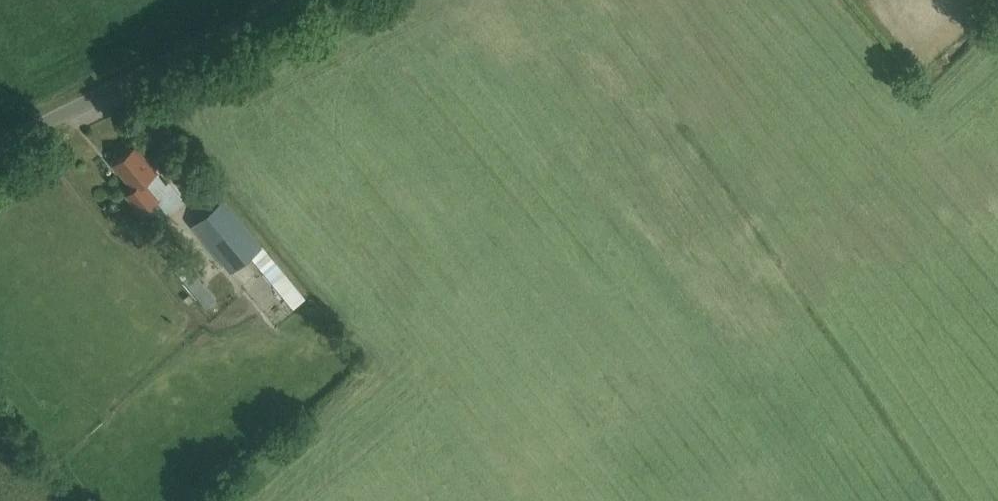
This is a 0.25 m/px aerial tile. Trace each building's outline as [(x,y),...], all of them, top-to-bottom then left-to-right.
[(168,211),(183,198),(168,179),(165,182),(155,170),(156,169),(135,144),(114,162),(134,186),(126,192),(142,211),(157,198),(168,211)] [(261,244),(226,200),(194,226),(230,270),(261,244)]
